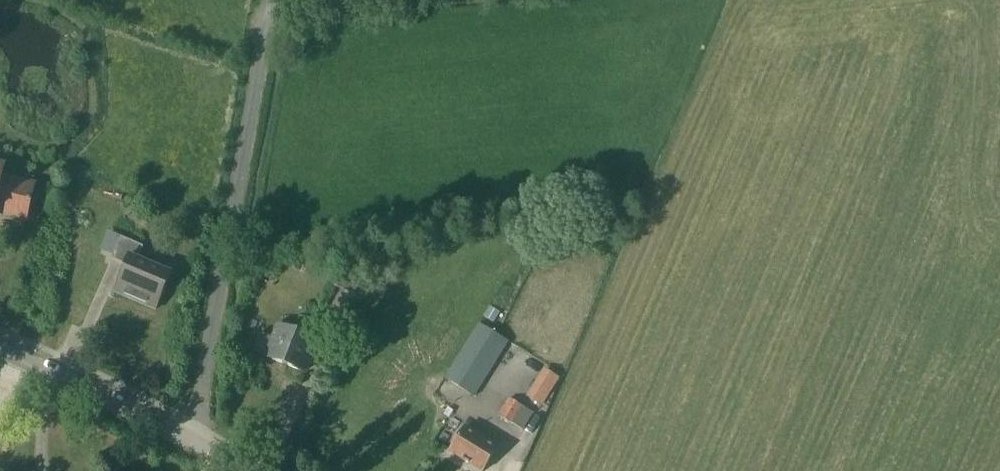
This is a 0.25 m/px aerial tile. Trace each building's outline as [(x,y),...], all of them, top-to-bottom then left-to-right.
[(3,172),(0,171),(0,214),(26,221),(34,190),(0,182),(3,172)] [(155,314),(171,278),(138,263),(143,250),(121,241),(111,263),(126,269),(114,296),(125,301),(125,300),(145,308),(144,309),(155,314)] [(365,278),(343,268),(334,289),(356,298),(365,278)] [(267,360),(304,374),(316,343),(308,340),(314,326),(300,320),(294,334),(280,328),(267,360)] [(478,325),(444,380),(474,399),(509,343),(478,325)] [(543,369),(525,397),(540,406),(558,378),(543,369)] [(498,417),(523,433),(534,415),(508,400),(498,417)] [(478,470),(485,470),(498,449),(465,429),(450,454),(478,470)]
